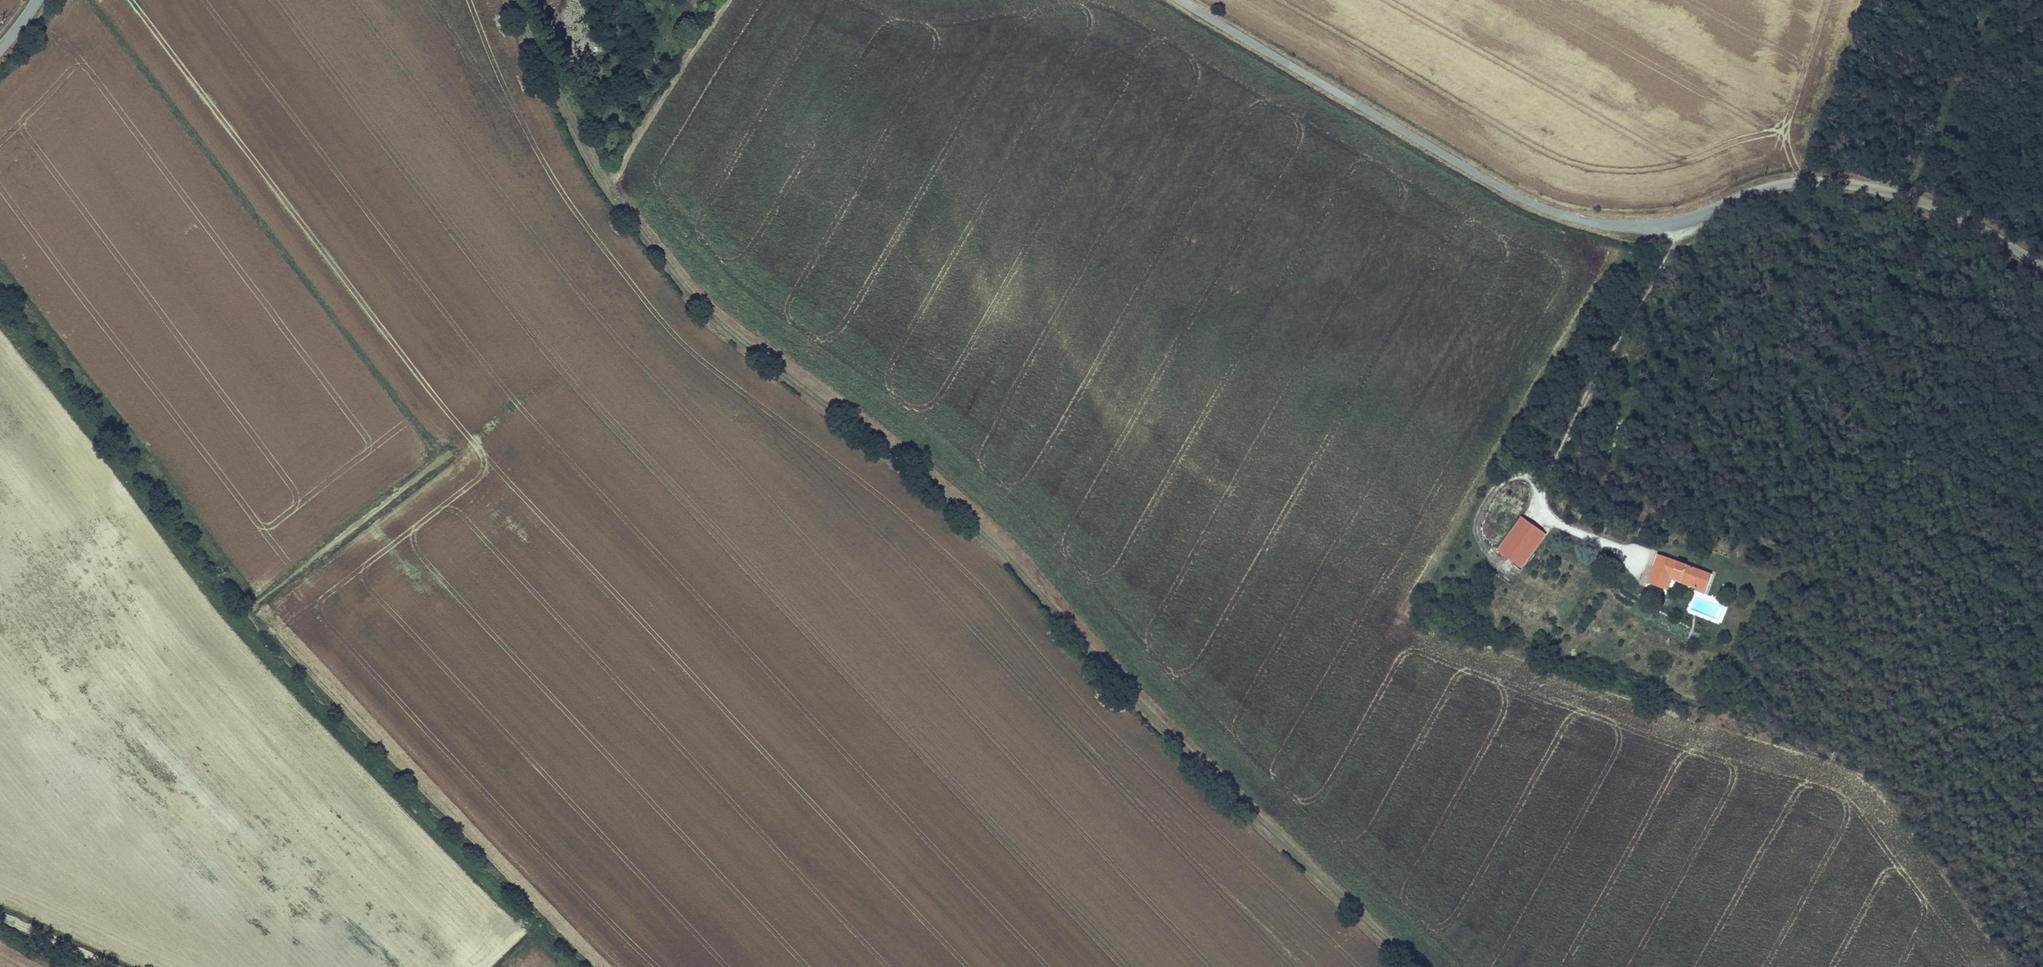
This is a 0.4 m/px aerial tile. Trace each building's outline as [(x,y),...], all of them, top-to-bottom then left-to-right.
[(1548,535),(1522,517),(1498,552),(1524,570),(1548,535)] [(1657,556),(1652,553),(1648,562),(1654,565),(1647,584),(1668,592),(1673,580),(1696,589),(1695,591),(1704,594),(1712,574),(1658,554),(1657,556)] [(1693,650),(1697,641),(1692,639),(1687,647),(1693,650)]
